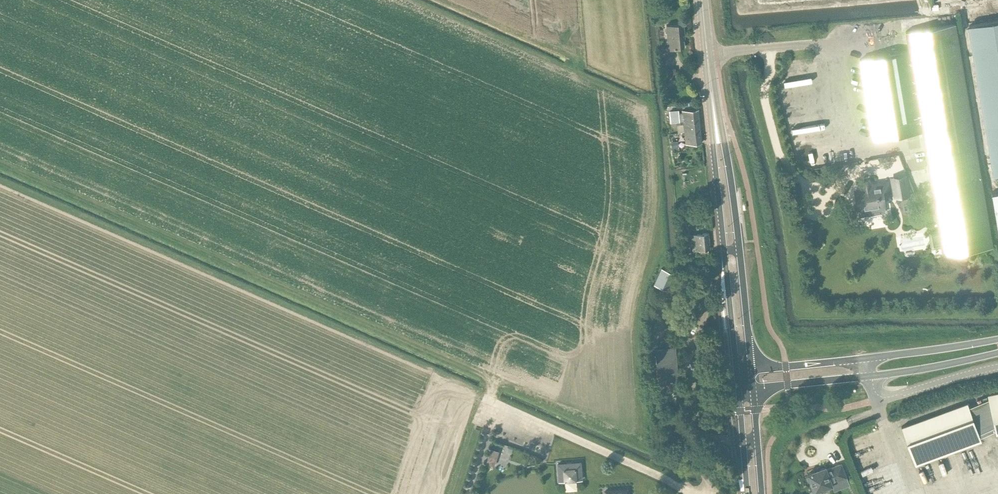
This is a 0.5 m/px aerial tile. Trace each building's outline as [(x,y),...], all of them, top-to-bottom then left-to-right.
[(997,174),(997,22),(970,26),(995,175),(997,174)] [(677,47),(684,46),(683,35),(685,34),(684,24),(667,25),(669,48),(677,47)] [(992,247),(955,24),(905,32),(908,51),(860,59),(873,139),(922,130),(943,255),(992,247)] [(677,85),(675,68),(666,69),(667,78),(668,78),(668,85),(677,85)] [(683,121),(699,120),(698,109),(682,111),(683,114),(678,115),(678,110),(670,111),(672,123),(680,122),(681,124),(684,123),(683,121)] [(685,133),(701,131),(699,120),(683,121),(684,123),(684,131),(685,133)] [(701,131),(685,133),(686,144),(702,142),(701,131)] [(671,150),(679,149),(678,141),(671,141),(671,150)] [(860,185),(854,186),(854,188),(857,209),(859,217),(880,213),(880,212),(885,211),(884,204),(883,199),(891,197),(889,183),(888,181),(870,184),(860,185)] [(681,220),(693,219),(692,210),(680,211),(681,220)] [(708,254),(708,248),(710,248),(709,233),(691,234),(692,250),(699,249),(699,255),(708,254)] [(661,267),(654,283),(666,289),(673,273),(661,267)] [(675,345),(655,347),(655,349),(658,381),(658,383),(658,390),(658,391),(677,389),(676,381),(677,381),(678,381),(675,345)] [(987,395),(988,399),(968,406),(967,403),(901,427),(915,464),(981,440),(979,436),(995,431),(996,434),(997,433),(997,393),(987,395)] [(491,448),(486,463),(494,466),(495,463),(499,451),(492,449),(491,448)] [(581,461),(557,463),(558,481),(582,479),(581,461)] [(808,480),(810,480),(814,491),(817,490),(818,491),(822,493),(825,492),(827,488),(826,487),(832,484),(831,482),(846,477),(841,463),(826,468),(825,466),(807,473),(808,474),(806,476),(808,480)]
